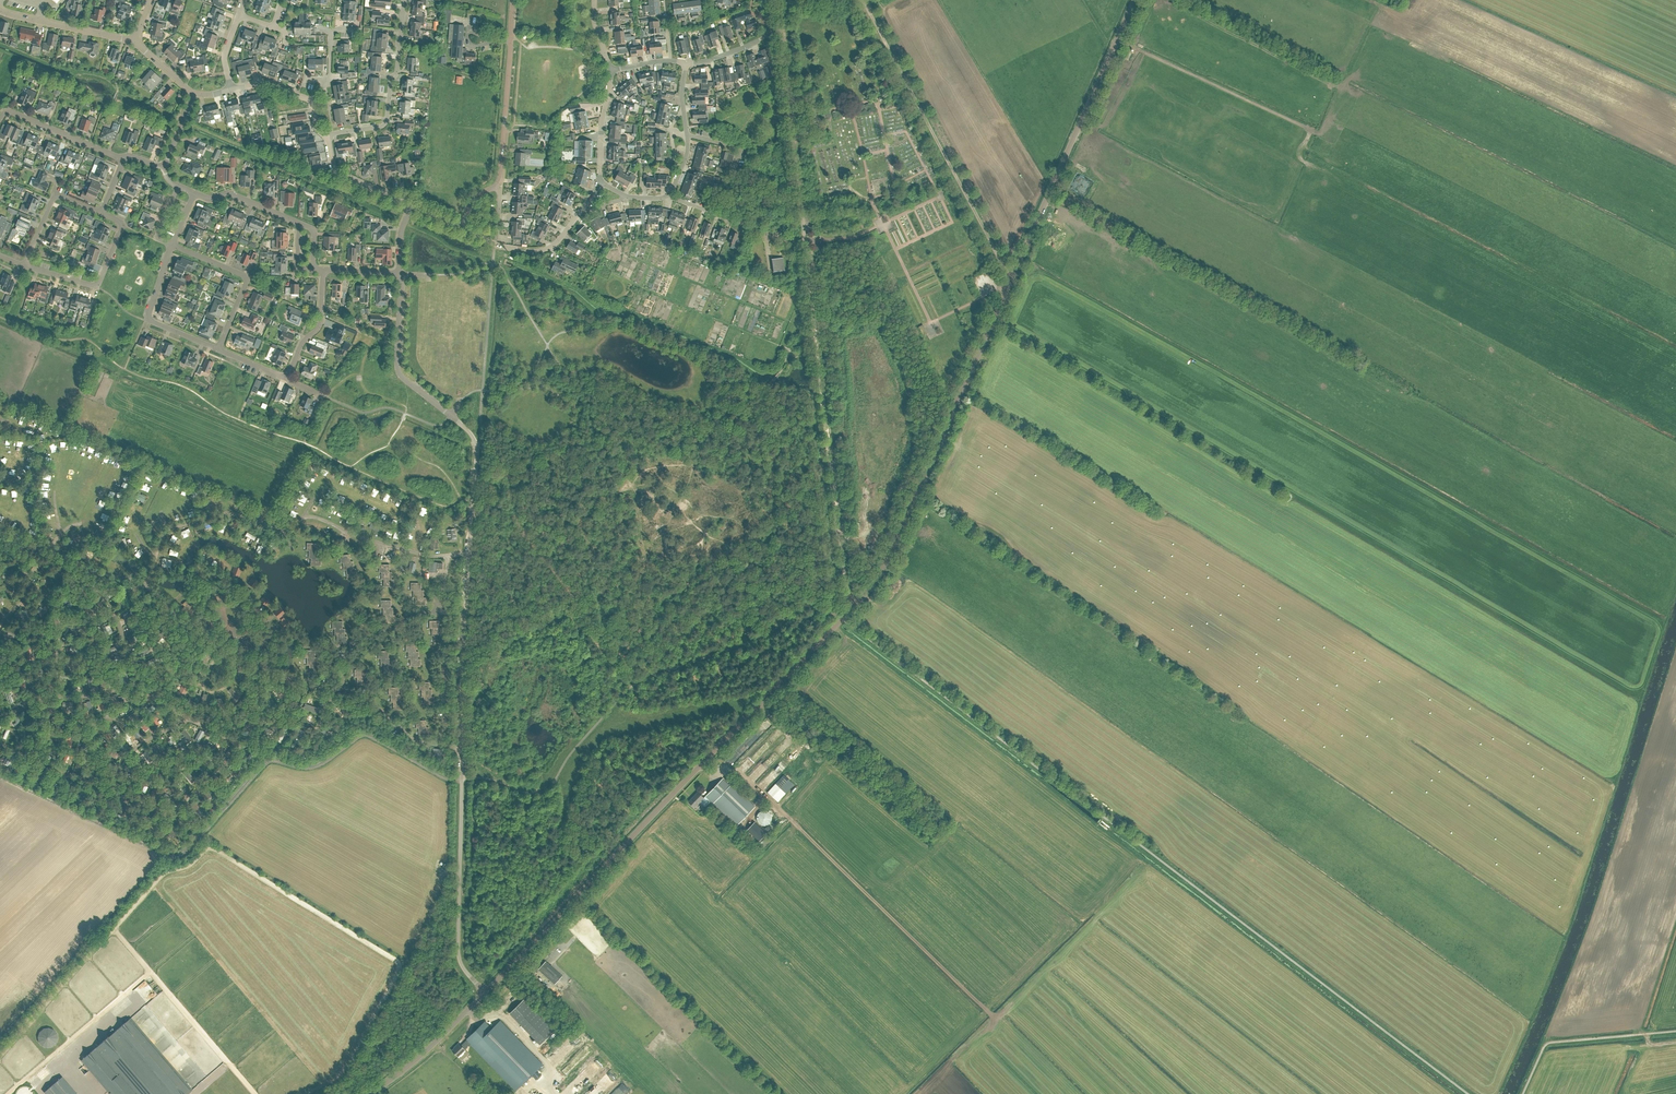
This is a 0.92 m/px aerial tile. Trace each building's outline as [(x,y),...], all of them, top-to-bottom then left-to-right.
[(79,17),(81,6),(79,5),(80,0),(79,0),(70,0),(66,4),(65,10),(72,12),(72,15),(79,17)] [(120,14),(119,13),(117,18),(122,20),(122,19),(129,21),(132,11),(130,10),(131,7),(127,6),(125,5),(126,1),(122,0),(112,0),(112,1),(118,3),(120,3),(118,10),(121,11),(120,14)] [(171,5),(167,4),(169,0),(161,0),(159,5),(166,8),(165,11),(168,12),(171,5)] [(184,6),(181,5),(182,2),(177,0),(176,0),(174,6),(171,5),(168,12),(174,14),(175,11),(178,12),(179,9),(183,10),(184,6)] [(375,8),(384,9),(385,6),(391,6),(391,0),(374,0),(374,2),(371,2),(371,8),(372,8),(373,8),(375,8)] [(426,0),(416,0),(415,1),(414,1),(413,9),(423,10),(423,5),(426,6),(426,0)] [(643,6),(644,9),(660,8),(659,1),(649,2),(649,6),(643,6)] [(693,2),(695,18),(699,18),(699,19),(702,18),(701,15),(698,15),(697,11),(701,11),(700,1),(693,2)] [(686,2),(687,13),(691,12),(692,18),(695,18),(693,2),(686,2)] [(678,20),(682,19),(680,3),(673,4),(674,15),(678,14),(678,20)] [(255,10),(260,12),(263,6),(257,4),(255,10)] [(263,6),(260,12),(266,14),(269,8),(263,6)] [(106,16),(107,9),(101,7),(100,11),(96,10),(95,16),(92,15),(91,20),(94,20),(94,21),(101,23),(103,15),(106,16)] [(213,19),(223,23),(225,17),(224,16),(225,12),(214,8),(211,15),(214,16),(213,19)] [(422,13),(423,10),(413,9),(412,15),(417,16),(417,19),(424,20),(425,14),(422,13)] [(747,29),(756,26),(755,20),(750,21),(749,18),(752,17),(750,11),(734,16),(735,19),(732,20),(735,30),(741,28),(739,22),(746,20),(747,22),(745,23),(747,29)] [(389,25),(390,16),(379,15),(380,12),(373,12),(372,17),(378,18),(377,23),(389,25)] [(300,13),(299,22),(295,22),(295,25),(291,25),(291,28),(302,28),(303,22),(303,14),(300,13)] [(303,14),(303,22),(302,28),(314,29),(314,26),(311,26),(311,22),(307,22),(307,14),(303,14)] [(221,28),(223,23),(213,19),(212,22),(209,21),(207,27),(215,30),(216,26),(221,28)] [(411,22),(411,29),(421,30),(421,26),(424,26),(424,20),(417,19),(416,22),(411,22)] [(153,23),(152,29),(163,31),(163,28),(166,29),(167,22),(159,21),(159,24),(153,23)] [(10,32),(10,30),(7,29),(8,24),(1,22),(0,26),(0,33),(2,33),(1,36),(8,38),(10,32)] [(448,40),(453,41),(451,58),(460,59),(460,57),(461,57),(462,53),(464,25),(454,25),(450,24),(448,40)] [(727,40),(733,38),(729,26),(723,28),(722,26),(718,27),(721,36),(725,35),(727,40)] [(24,30),(20,29),(19,34),(20,35),(19,39),(25,41),(25,40),(32,42),(32,44),(39,46),(41,36),(34,35),(35,32),(24,29),(24,30)] [(162,34),(163,31),(152,29),(150,35),(158,36),(157,41),(162,42),(164,41),(165,34),(162,34)] [(206,39),(216,43),(218,37),(213,35),(214,32),(206,29),(204,35),(207,36),(206,39)] [(423,41),(423,34),(424,35),(426,31),(421,30),(411,29),(410,36),(415,37),(415,40),(423,41)] [(248,41),(251,32),(245,30),(242,37),(239,36),(236,43),(240,44),(242,39),(248,41)] [(378,41),(387,42),(388,35),(381,34),(381,30),(374,30),(374,36),(378,37),(378,41)] [(706,42),(708,41),(710,48),(717,46),(715,40),(719,39),(716,30),(712,31),(707,32),(708,35),(704,36),(706,42)] [(251,32),(248,41),(253,43),(252,47),(255,48),(257,42),(254,41),(257,34),(251,32)] [(42,50),(42,52),(45,52),(46,50),(49,51),(50,46),(55,47),(58,36),(49,34),(47,43),(43,42),(42,50)] [(701,45),(704,44),(702,35),(698,36),(699,39),(692,41),(696,53),(703,51),(701,45)] [(261,51),(262,49),(267,51),(268,51),(272,39),(266,37),(265,39),(263,44),(260,43),(258,50),(261,51)] [(686,47),(689,46),(687,37),(680,39),(680,42),(677,42),(680,55),(687,53),(686,47)] [(66,47),(72,48),(74,39),(70,38),(70,40),(63,38),(61,46),(62,46),(61,50),(66,51),(66,47)] [(214,49),(216,43),(206,39),(204,43),(202,42),(199,48),(207,50),(208,47),(214,49)] [(272,39),(268,51),(273,53),(272,56),(275,57),(279,46),(276,45),(277,42),(272,39)] [(372,47),(373,47),(372,51),(379,51),(379,48),(387,49),(387,42),(378,41),(374,41),(373,40),(372,47)] [(169,58),(176,50),(174,48),(176,45),(171,41),(166,47),(168,49),(164,54),(169,58)] [(349,53),(349,42),(341,41),(341,47),(338,47),(338,52),(349,53)] [(96,55),(99,45),(89,43),(88,45),(79,43),(78,50),(87,52),(87,53),(90,54),(90,55),(90,56),(91,57),(93,57),(94,57),(95,56),(95,55),(96,55)] [(32,46),(30,54),(39,56),(41,48),(32,46)] [(109,58),(113,59),(112,62),(118,63),(119,61),(121,55),(118,53),(119,51),(113,48),(109,58)] [(759,57),(759,58),(762,67),(765,66),(764,63),(771,61),(767,49),(761,51),(762,56),(759,57)] [(176,50),(169,58),(174,63),(178,58),(180,60),(186,54),(181,50),(179,52),(176,50)] [(126,60),(125,64),(133,67),(134,65),(136,65),(137,62),(135,62),(136,59),(133,58),(134,55),(125,52),(122,59),(126,60)] [(368,59),(372,59),(372,63),(381,64),(382,57),(377,57),(377,53),(369,53),(368,59)] [(462,53),(461,57),(466,58),(466,64),(471,64),(471,61),(475,61),(476,54),(462,53)] [(762,67),(759,58),(759,57),(755,58),(754,53),(747,56),(751,68),(758,65),(759,68),(762,67)] [(197,61),(198,72),(205,71),(204,65),(207,65),(206,55),(203,56),(203,57),(200,57),(200,60),(197,61)] [(309,70),(316,70),(316,60),(312,60),(312,57),(309,57),(309,55),(306,55),(305,65),(309,65),(309,70)] [(198,72),(197,61),(193,61),(193,58),(187,59),(188,68),(191,67),(192,73),(198,72)] [(316,60),(316,70),(323,70),(323,65),(327,65),(327,58),(323,58),(323,60),(316,60)] [(417,75),(418,71),(415,71),(417,59),(409,58),(408,70),(411,71),(411,74),(417,75)] [(243,62),(246,76),(252,74),(250,67),(255,65),(255,62),(254,59),(248,60),(243,62)] [(240,77),(246,76),(243,62),(242,60),(237,61),(237,62),(232,63),(234,71),(238,69),(240,77)] [(487,60),(480,63),(483,70),(490,67),(487,60)] [(349,67),(347,67),(348,61),(341,61),(341,67),(338,67),(338,74),(348,74),(349,67)] [(272,66),(268,75),(275,78),(278,71),(281,72),(283,66),(273,62),(272,66)] [(367,67),(367,70),(367,74),(373,74),(374,71),(381,71),(381,64),(372,63),(371,67),(367,67)] [(268,75),(272,66),(265,64),(262,73),(268,75)] [(733,73),(735,81),(739,80),(739,79),(743,78),(744,84),(751,83),(750,78),(748,74),(745,74),(743,65),(736,66),(737,72),(733,73)] [(288,82),(291,73),(288,72),(289,68),(283,66),(281,72),(284,73),(282,80),(288,82)] [(769,66),(763,68),(766,79),(773,77),(769,66)] [(724,82),(724,83),(735,81),(733,73),(730,73),(729,68),(722,69),(724,82)] [(718,83),(724,82),(722,69),(715,70),(716,72),(712,72),(714,86),(718,85),(718,83)] [(124,78),(126,72),(119,70),(117,76),(124,78)] [(291,73),(288,82),(295,85),(297,78),(301,79),(303,73),(297,71),(295,75),(291,73)] [(657,81),(660,81),(660,82),(664,82),(664,88),(666,88),(669,73),(662,71),(662,73),(657,73),(657,81)] [(152,83),(157,78),(151,72),(144,80),(147,83),(144,86),(150,92),(155,86),(152,83)] [(645,73),(648,89),(652,88),(650,83),(654,82),(653,79),(656,78),(656,75),(655,72),(652,72),(645,73)] [(701,83),(701,86),(709,86),(713,86),(713,82),(707,82),(707,76),(707,72),(700,72),(700,76),(694,76),(695,83),(701,83)] [(367,80),(370,81),(370,84),(379,85),(380,78),(373,78),(373,74),(367,74),(364,73),(363,77),(367,77),(367,80)] [(645,90),(648,89),(645,73),(638,75),(640,85),(644,84),(645,90)] [(669,73),(666,88),(670,89),(671,83),(674,84),(676,74),(669,73)] [(402,86),(413,87),(414,77),(407,76),(407,81),(402,80),(402,86)] [(622,85),(633,98),(635,96),(632,91),(635,89),(634,88),(636,87),(635,82),(632,78),(628,81),(622,85)] [(334,86),(335,93),(345,92),(349,91),(348,87),(347,81),(341,82),(341,85),(334,86)] [(378,92),(379,85),(370,84),(369,91),(365,91),(365,94),(371,95),(372,92),(378,92)] [(619,91),(616,94),(620,99),(624,97),(627,95),(631,100),(633,98),(622,85),(617,89),(619,91)] [(412,92),(413,87),(402,86),(401,91),(406,91),(405,96),(414,97),(415,92),(412,92)] [(695,90),(695,97),(705,97),(708,97),(707,90),(709,90),(709,86),(701,86),(701,90),(695,90)] [(157,100),(159,98),(162,100),(164,97),(167,100),(174,92),(169,87),(161,95),(158,92),(154,97),(157,100)] [(32,102),(36,93),(28,89),(26,95),(22,93),(18,103),(25,106),(28,100),(32,102)] [(345,92),(335,93),(336,100),(344,99),(344,103),(351,101),(350,95),(345,96),(345,92)] [(254,106),(260,104),(261,110),(265,109),(263,101),(259,101),(258,95),(252,96),(254,106)] [(255,109),(252,96),(243,99),(246,114),(252,112),(252,110),(255,109)] [(363,103),(368,104),(367,108),(377,109),(378,101),(371,101),(371,98),(364,97),(363,103)] [(400,107),(411,108),(412,98),(405,97),(404,102),(400,102),(400,107)] [(698,104),(698,108),(707,108),(706,104),(705,104),(705,97),(695,97),(692,97),(692,105),(698,104)] [(232,101),(234,111),(240,109),(241,115),(245,114),(243,106),(239,106),(238,100),(232,101)] [(53,111),(55,103),(49,101),(48,105),(39,102),(38,106),(36,111),(41,113),(41,112),(48,115),(50,110),(53,111)] [(227,117),(227,119),(228,123),(233,122),(231,115),(235,114),(234,111),(232,101),(226,103),(227,109),(224,110),(226,117),(227,117)] [(662,101),(660,110),(670,113),(671,106),(666,105),(667,102),(662,101)] [(614,102),(613,109),(629,113),(629,109),(624,108),(624,105),(614,102)] [(335,110),(336,117),(345,115),(345,114),(348,114),(347,108),(349,108),(348,104),(341,105),(342,109),(335,110)] [(212,106),(214,116),(215,119),(221,117),(221,118),(224,117),(222,111),(219,111),(218,105),(212,106)] [(208,117),(214,116),(212,106),(206,108),(207,114),(204,115),(206,122),(209,121),(208,117)] [(403,113),(403,118),(410,118),(410,119),(413,119),(413,117),(410,117),(410,114),(414,115),(414,109),(411,109),(411,108),(400,107),(399,112),(403,113)] [(73,119),(76,111),(69,108),(67,112),(63,111),(59,121),(66,124),(68,117),(73,119)] [(376,116),(377,109),(367,108),(367,112),(363,112),(362,121),(368,122),(369,115),(376,116)] [(692,112),(693,119),(699,119),(699,123),(707,123),(707,118),(705,118),(705,112),(711,111),(711,108),(707,108),(698,108),(698,112),(692,112)] [(611,116),(616,117),(617,117),(616,123),(625,123),(625,119),(621,118),(622,114),(628,115),(629,113),(613,109),(611,116)] [(653,113),(652,116),(668,119),(670,113),(660,110),(659,114),(653,113)] [(573,114),(574,122),(587,119),(586,111),(573,114)] [(290,122),(307,119),(306,113),(289,116),(290,122)] [(345,115),(336,117),(337,124),(344,123),(345,126),(351,125),(351,121),(346,122),(345,115)] [(93,125),(95,118),(89,116),(87,121),(82,119),(79,129),(87,132),(89,124),(93,125)] [(667,126),(668,119),(652,116),(652,119),(657,120),(656,124),(667,126)] [(576,130),(589,128),(587,119),(574,122),(576,130)] [(413,126),(413,122),(405,122),(405,125),(398,125),(397,132),(409,133),(410,126),(413,126)] [(117,134),(119,127),(120,125),(114,123),(113,125),(111,130),(104,128),(102,134),(100,138),(105,140),(105,139),(111,141),(114,132),(117,134)] [(302,127),(301,123),(292,125),(292,128),(292,129),(293,135),(311,132),(310,126),(302,127)] [(610,126),(610,132),(620,133),(620,129),(624,129),(625,123),(616,123),(617,123),(617,126),(610,126)] [(13,127),(7,125),(5,130),(1,128),(0,130),(0,138),(3,140),(5,136),(9,137),(13,127)] [(13,127),(9,137),(12,139),(11,142),(17,144),(20,136),(17,135),(19,130),(13,127)] [(272,139),(279,138),(277,129),(270,130),(272,139)] [(137,138),(139,132),(135,130),(134,134),(126,131),(123,142),(130,144),(133,137),(137,138)] [(534,138),(534,132),(527,131),(526,135),(518,134),(517,142),(529,143),(530,137),(534,138)] [(615,139),(614,142),(627,143),(627,136),(624,136),(620,136),(620,133),(610,132),(609,138),(615,139)] [(29,146),(33,136),(28,133),(25,140),(22,139),(19,145),(24,147),(26,145),(29,146)] [(309,136),(309,133),(297,135),(298,145),(315,142),(314,136),(309,136)] [(33,136),(29,146),(28,149),(33,152),(34,151),(37,152),(39,146),(36,145),(39,138),(33,136)] [(159,147),(162,139),(155,136),(154,139),(148,137),(143,149),(151,153),(154,146),(155,147),(156,145),(159,147)] [(254,146),(264,144),(262,137),(252,139),(254,146)] [(384,146),(385,146),(391,145),(390,137),(383,138),(383,137),(378,138),(380,147),(380,149),(376,149),(378,160),(383,159),(382,149),(384,148),(384,146)] [(359,141),(360,146),(360,149),(372,148),(371,139),(359,141)] [(575,141),(574,149),(579,149),(592,150),(592,145),(592,141),(579,141),(575,141)] [(41,147),(38,153),(39,153),(43,155),(48,157),(49,155),(53,144),(48,142),(45,149),(42,147),(41,147)] [(345,143),(346,153),(350,152),(351,155),(354,155),(354,157),(357,156),(358,156),(357,152),(356,149),(353,149),(352,142),(345,143)] [(303,154),(318,151),(316,143),(302,145),(303,154)] [(337,157),(343,156),(347,156),(346,153),(345,143),(338,144),(338,147),(335,148),(337,157)] [(53,144),(49,155),(48,157),(57,161),(59,155),(56,153),(59,147),(53,144)] [(203,154),(206,147),(198,144),(197,147),(190,145),(187,152),(188,152),(187,155),(191,156),(192,154),(198,156),(199,153),(203,154)] [(698,146),(697,152),(707,155),(709,146),(704,145),(703,148),(698,146)] [(656,157),(656,160),(663,160),(663,154),(666,154),(666,147),(655,147),(656,157)] [(574,156),(578,157),(592,158),(592,150),(579,149),(574,149),(574,156)] [(69,163),(74,153),(68,151),(65,157),(62,156),(59,162),(63,163),(64,161),(69,163)] [(697,152),(695,159),(711,163),(712,160),(706,159),(707,155),(697,152)] [(74,153),(69,163),(75,166),(74,168),(77,169),(79,163),(81,160),(78,159),(79,155),(74,153)] [(311,165),(318,164),(318,161),(321,161),(320,153),(309,155),(311,165)] [(525,166),(526,155),(526,154),(516,153),(515,165),(525,166)] [(4,167),(5,164),(8,165),(11,165),(13,159),(5,156),(3,160),(0,159),(0,165),(4,167)] [(96,170),(106,174),(109,168),(104,166),(105,162),(96,158),(94,164),(98,166),(96,170)] [(693,166),(697,167),(696,170),(704,172),(705,169),(703,169),(704,165),(710,167),(711,163),(695,159),(693,166)] [(373,168),(377,167),(376,161),(372,161),(372,164),(363,166),(364,172),(363,172),(364,177),(368,176),(368,175),(374,174),(373,168)] [(185,164),(182,171),(192,175),(194,172),(199,174),(202,167),(193,163),(191,162),(190,165),(185,164)] [(411,167),(410,163),(398,164),(399,172),(403,172),(404,175),(415,173),(414,167),(411,167)] [(383,181),(391,180),(390,172),(397,171),(396,165),(381,167),(383,181)] [(615,179),(621,183),(626,175),(622,173),(624,170),(618,167),(614,174),(617,175),(615,179)] [(578,168),(576,176),(582,178),(585,170),(578,168)] [(231,181),(231,169),(218,169),(218,181),(222,181),(222,183),(225,183),(225,181),(231,181)] [(104,180),(106,174),(96,170),(95,173),(91,172),(88,177),(97,181),(98,178),(104,180)] [(254,178),(254,171),(247,170),(247,175),(246,176),(242,176),(241,186),(250,187),(250,178),(254,178)] [(585,170),(582,178),(589,180),(591,172),(585,170)] [(44,182),(47,174),(40,171),(37,179),(35,179),(32,186),(45,191),(48,184),(44,182)] [(688,173),(685,180),(702,186),(703,183),(697,180),(698,177),(701,178),(702,174),(694,171),(692,174),(688,173)] [(626,175),(621,183),(628,186),(630,182),(633,184),(636,177),(631,174),(629,177),(626,175)] [(646,188),(653,188),(654,178),(651,178),(649,176),(647,176),(647,175),(644,174),(643,182),(647,182),(646,188)] [(125,182),(136,186),(137,183),(141,185),(144,179),(134,175),(133,178),(127,176),(125,182)] [(654,178),(653,188),(660,188),(661,186),(666,186),(666,182),(668,182),(670,178),(670,176),(665,176),(658,175),(658,179),(654,178)] [(573,183),(580,185),(582,178),(576,176),(573,183)] [(514,184),(514,190),(524,191),(528,191),(527,191),(527,185),(534,186),(535,182),(530,182),(530,178),(519,177),(519,181),(521,181),(521,185),(514,184)] [(716,177),(714,184),(721,186),(723,179),(716,177)] [(582,178),(580,185),(586,188),(589,180),(582,178)] [(1077,178),(1076,188),(1085,188),(1086,180),(1081,180),(1081,178),(1077,178)] [(89,186),(88,190),(97,194),(101,185),(88,179),(86,185),(89,186)] [(685,180),(683,186),(693,190),(695,186),(701,189),(702,186),(685,180)] [(135,190),(136,186),(125,182),(122,188),(128,190),(127,193),(135,197),(137,191),(135,190)] [(278,191),(278,182),(274,182),(274,184),(270,184),(270,183),(265,183),(265,189),(265,196),(274,197),(274,191),(278,191)] [(561,190),(559,194),(573,201),(576,195),(569,192),(571,189),(563,186),(561,190)] [(690,199),(693,190),(683,186),(681,192),(686,194),(685,197),(690,199)] [(93,203),(97,194),(88,190),(86,193),(82,192),(80,197),(93,203)] [(513,195),(518,196),(517,200),(525,200),(534,201),(534,197),(528,197),(528,191),(524,191),(514,190),(513,195)] [(295,198),(295,193),(286,193),(286,191),(281,191),(281,202),(285,202),(285,206),(293,206),(294,198),(295,198)] [(27,202),(37,206),(39,201),(33,198),(34,195),(27,192),(24,198),(28,199),(27,202)] [(160,208),(164,200),(157,198),(158,194),(152,192),(149,200),(151,201),(150,204),(152,205),(151,208),(157,211),(156,210),(157,207),(160,208)] [(558,196),(556,199),(560,200),(560,201),(570,206),(571,205),(572,205),(573,202),(572,202),(573,201),(559,194),(558,196)] [(116,202),(126,206),(128,201),(131,202),(132,199),(125,196),(124,199),(118,196),(116,202)] [(322,204),(322,196),(316,196),(316,203),(310,203),(309,215),(318,216),(318,204),(322,204)] [(513,203),(512,208),(523,209),(527,209),(528,207),(523,206),(523,203),(525,203),(525,204),(533,204),(534,201),(525,200),(517,200),(517,203),(513,203)] [(553,208),(551,212),(560,216),(563,210),(558,208),(560,205),(558,204),(553,201),(550,207),(553,208)] [(34,212),(37,206),(27,202),(25,205),(22,204),(19,209),(27,212),(28,209),(34,212)] [(124,212),(126,206),(116,202),(114,208),(119,210),(118,213),(125,216),(127,213),(124,212)] [(351,215),(353,210),(337,203),(332,216),(344,221),(348,213),(351,215)] [(60,208),(57,215),(67,219),(71,220),(73,214),(74,215),(75,211),(66,207),(65,211),(60,208)] [(199,208),(197,214),(209,220),(214,209),(207,207),(206,211),(199,208)] [(235,222),(239,212),(233,209),(230,215),(227,213),(223,222),(229,225),(231,221),(235,222)] [(635,211),(635,221),(641,221),(641,224),(642,224),(644,224),(645,219),(645,212),(640,212),(640,210),(635,211)] [(624,213),(625,220),(626,223),(629,223),(629,222),(635,221),(635,211),(629,211),(629,213),(624,213)] [(669,220),(671,221),(668,227),(673,228),(678,213),(672,211),(669,220)] [(152,230),(156,220),(150,218),(151,215),(144,212),(141,218),(145,220),(142,226),(152,230)] [(239,212),(235,222),(239,224),(238,227),(243,229),(247,221),(244,220),(246,215),(239,212)] [(545,217),(544,220),(547,222),(551,224),(552,221),(557,223),(560,216),(551,212),(548,218),(545,217)] [(614,214),(617,224),(623,223),(622,221),(625,220),(624,213),(621,214),(620,212),(614,214)] [(678,213),(673,228),(676,229),(678,223),(681,225),(685,215),(678,213)] [(199,226),(205,229),(209,220),(197,214),(194,220),(200,223),(199,226)] [(604,218),(605,220),(606,221),(607,225),(611,224),(611,225),(617,224),(614,214),(608,215),(608,217),(604,218)] [(66,223),(67,219),(57,215),(54,221),(60,223),(58,226),(67,230),(70,224),(66,223)] [(11,224),(5,221),(6,218),(1,216),(0,217),(0,238),(4,230),(8,232),(11,224)] [(535,219),(538,221),(537,223),(540,225),(538,229),(546,233),(549,227),(545,225),(547,222),(544,220),(540,218),(536,216),(535,219)] [(19,220),(14,230),(13,230),(12,230),(12,231),(11,231),(11,232),(8,240),(11,241),(16,234),(24,237),(29,224),(24,222),(25,219),(20,217),(19,220)] [(604,226),(607,232),(609,230),(607,225),(606,221),(605,220),(602,222),(599,217),(592,221),(597,230),(604,226)] [(685,226),(688,227),(687,230),(694,233),(699,220),(691,217),(691,220),(688,219),(685,226)] [(255,230),(259,221),(253,218),(250,225),(247,224),(245,230),(251,232),(252,228),(255,230)] [(512,229),(521,230),(522,226),(525,226),(525,219),(517,219),(517,222),(512,222),(512,229)] [(96,231),(107,236),(110,230),(104,227),(105,224),(96,220),(93,226),(97,228),(96,231)] [(259,221),(255,230),(259,231),(257,235),(263,237),(265,231),(262,230),(265,223),(259,221)] [(708,236),(712,225),(705,222),(700,234),(708,236)] [(389,241),(389,230),(382,230),(382,229),(381,229),(381,225),(374,224),(373,232),(378,232),(378,240),(389,241)] [(594,238),(596,236),(590,227),(587,230),(584,227),(578,234),(585,241),(591,235),(594,238)] [(712,234),(715,235),(714,238),(723,242),(725,236),(722,235),(724,230),(718,227),(717,230),(714,229),(712,234)] [(48,235),(59,239),(61,233),(65,235),(67,232),(58,228),(56,231),(51,228),(48,235)] [(188,234),(197,238),(199,235),(202,236),(205,231),(198,228),(197,231),(191,228),(188,234)] [(273,240),(289,241),(289,235),(287,235),(287,229),(278,229),(278,240),(273,240)] [(513,236),(513,240),(522,240),(522,244),(527,245),(528,240),(528,235),(525,234),(525,240),(524,240),(524,234),(521,234),(521,230),(512,229),(511,236),(513,236)] [(543,239),(546,233),(538,229),(536,232),(533,231),(530,236),(537,240),(539,237),(543,239)] [(105,242),(107,236),(96,231),(95,234),(92,233),(89,239),(97,242),(99,239),(105,242)] [(736,250),(739,244),(735,243),(738,234),(731,232),(728,242),(732,243),(730,248),(736,250)] [(325,237),(324,250),(334,251),(335,237),(340,238),(340,234),(331,233),(331,237),(325,237)] [(201,244),(199,243),(200,240),(197,238),(188,234),(186,240),(194,244),(192,247),(199,249),(201,244)] [(56,245),(59,239),(48,235),(46,241),(51,243),(49,247),(58,251),(60,247),(56,245)] [(288,247),(289,241),(273,240),(272,249),(280,250),(280,252),(286,253),(286,247),(288,247)] [(221,251),(222,251),(221,254),(228,257),(231,250),(234,251),(237,244),(234,242),(231,241),(229,246),(225,244),(224,247),(223,246),(222,246),(221,247),(220,248),(220,250),(221,251)] [(574,244),(571,241),(567,248),(576,254),(579,249),(582,251),(585,246),(579,243),(577,245),(575,243),(574,244)] [(87,254),(97,257),(100,250),(94,249),(96,246),(88,243),(85,249),(88,250),(87,254)] [(348,260),(356,261),(356,253),(360,253),(360,244),(356,244),(356,248),(348,248),(348,260)] [(384,249),(377,249),(377,259),(384,259),(383,264),(392,265),(393,249),(384,249)] [(254,261),(257,254),(253,252),(251,256),(244,253),(243,257),(239,256),(237,260),(241,261),(240,262),(247,265),(250,259),(254,261)] [(95,264),(97,257),(87,254),(85,258),(83,257),(81,262),(89,265),(90,262),(95,264)] [(277,257),(277,264),(288,265),(288,258),(282,257),(282,254),(274,254),(274,257),(277,257)] [(579,266),(570,262),(571,259),(563,256),(561,260),(563,261),(561,265),(556,263),(552,270),(563,275),(566,270),(575,274),(579,266)] [(178,260),(175,266),(185,270),(190,272),(194,262),(182,257),(180,261),(178,260)] [(773,272),(785,270),(783,257),(771,259),(773,272)] [(287,272),(288,265),(277,264),(276,268),(272,268),(272,274),(281,275),(282,272),(287,272)] [(174,278),(178,279),(184,282),(187,276),(183,274),(185,270),(175,266),(173,273),(175,274),(174,278)] [(12,277),(3,273),(1,279),(0,279),(0,284),(3,286),(1,290),(10,293),(14,282),(10,280),(12,277)] [(224,287),(232,290),(235,284),(229,282),(230,279),(224,276),(223,279),(226,281),(224,287)] [(171,281),(168,287),(178,291),(180,288),(183,289),(185,283),(172,278),(171,281)] [(27,299),(30,299),(31,298),(34,299),(35,295),(38,296),(41,285),(35,283),(33,287),(30,287),(27,299)] [(286,288),(286,295),(291,295),(291,294),(299,294),(299,284),(291,284),(291,288),(286,288)] [(342,297),(343,285),(334,284),(333,297),(342,297)] [(41,285),(38,296),(41,297),(40,301),(43,302),(46,303),(49,293),(46,293),(47,287),(41,285)] [(304,285),(304,295),(311,296),(310,301),(317,301),(317,294),(314,294),(314,289),(315,289),(315,285),(311,285),(311,286),(304,285)] [(369,302),(369,291),(366,291),(366,286),(358,286),(357,297),(362,297),(361,302),(369,302)] [(390,305),(390,297),(385,297),(386,286),(379,286),(378,304),(390,305)] [(742,296),(742,286),(733,286),(733,296),(742,296)] [(165,296),(170,299),(178,302),(180,296),(177,295),(178,291),(168,287),(165,296)] [(230,296),(232,290),(224,287),(222,290),(219,288),(216,294),(222,297),(224,294),(230,296)] [(59,302),(62,291),(56,290),(55,295),(51,294),(49,303),(52,304),(53,300),(59,302)] [(62,291),(59,302),(62,303),(65,304),(64,307),(63,308),(67,309),(68,303),(65,302),(68,293),(62,291)] [(257,310),(262,296),(255,293),(249,306),(257,310)] [(72,298),(70,308),(76,310),(76,308),(80,309),(83,297),(77,295),(76,299),(72,298)] [(213,306),(223,310),(226,304),(221,301),(222,298),(214,295),(212,300),(215,302),(213,306)] [(83,297),(80,309),(83,310),(83,312),(89,314),(91,305),(91,304),(88,303),(89,299),(83,297)] [(164,302),(162,308),(172,312),(172,313),(176,314),(177,310),(176,310),(178,304),(172,302),(171,305),(164,302)] [(220,317),(223,310),(213,306),(211,310),(208,309),(206,315),(214,318),(215,315),(220,317)] [(299,325),(302,318),(300,317),(303,311),(289,306),(288,308),(291,309),(290,313),(289,317),(290,319),(289,320),(299,325)] [(166,317),(165,320),(171,322),(173,317),(171,316),(172,313),(172,312),(162,308),(159,314),(166,317)] [(245,317),(242,325),(254,330),(257,323),(260,324),(262,319),(259,317),(253,314),(251,318),(252,318),(251,320),(245,317)] [(205,326),(215,330),(218,324),(212,321),(213,318),(206,315),(204,318),(208,320),(205,326)] [(372,316),(371,322),(376,322),(375,327),(386,327),(387,320),(382,320),(382,316),(380,316),(372,316)] [(283,331),(280,339),(291,344),(294,336),(287,333),(289,328),(281,324),(280,328),(280,330),(283,331)] [(342,334),(345,327),(338,324),(335,331),(329,329),(326,337),(340,343),(343,335),(342,334)] [(923,336),(927,334),(923,325),(919,327),(923,336)] [(212,337),(215,330),(205,326),(203,330),(202,333),(200,332),(199,335),(205,338),(206,335),(212,337)] [(235,342),(238,344),(237,346),(241,348),(242,345),(245,347),(246,343),(253,345),(255,339),(243,334),(241,337),(238,336),(235,342)] [(142,337),(139,344),(142,346),(147,348),(153,350),(153,348),(154,349),(157,340),(154,338),(154,337),(153,336),(152,337),(148,336),(147,339),(145,338),(142,337)] [(262,340),(257,338),(254,347),(258,349),(262,340)] [(170,356),(174,345),(166,342),(165,345),(161,344),(157,353),(161,354),(162,352),(170,356)] [(277,349),(271,362),(281,366),(286,353),(280,351),(282,347),(272,343),(271,347),(277,349)] [(313,346),(310,353),(321,357),(324,350),(325,351),(327,347),(317,343),(315,347),(313,346)] [(194,359),(192,358),(194,354),(186,351),(182,362),(189,365),(190,365),(195,367),(198,360),(194,359)] [(200,366),(197,373),(200,375),(202,371),(209,373),(214,363),(207,360),(203,368),(200,366)] [(315,370),(317,365),(311,362),(309,368),(305,366),(302,374),(306,376),(312,379),(316,371),(315,370)] [(97,371),(93,379),(97,381),(101,373),(97,371)] [(266,393),(271,383),(263,379),(261,386),(257,385),(254,392),(258,393),(259,390),(266,393)] [(273,399),(280,401),(281,399),(289,402),(291,397),(291,396),(292,394),(294,390),(285,387),(283,391),(284,391),(283,393),(277,390),(273,399)] [(305,396),(301,406),(306,408),(304,411),(311,414),(314,407),(310,406),(309,405),(312,399),(305,396)] [(218,495),(212,493),(212,494),(210,494),(208,499),(219,504),(220,501),(221,498),(218,497),(218,495)] [(296,501),(292,508),(297,511),(301,504),(296,501)] [(421,506),(418,513),(424,516),(427,508),(421,506)] [(125,523),(129,517),(124,514),(120,520),(125,523)] [(372,521),(371,525),(370,527),(379,531),(381,524),(372,521)] [(455,535),(455,529),(447,530),(448,537),(449,537),(449,541),(457,540),(456,534),(455,535)] [(172,534),(169,539),(176,543),(179,538),(172,534)] [(438,543),(438,538),(431,537),(429,550),(433,550),(434,542),(438,543)] [(82,559),(90,563),(96,551),(89,547),(82,559)] [(396,555),(396,554),(396,553),(395,552),(394,551),(392,552),(392,553),(389,554),(388,555),(387,556),(389,559),(390,559),(392,558),(391,557),(393,556),(394,556),(395,556),(396,555)] [(343,563),(351,562),(350,554),(340,556),(341,563),(343,563)] [(212,555),(209,563),(216,566),(219,559),(212,555)] [(344,570),(346,570),(354,569),(353,561),(351,562),(343,563),(344,570)] [(443,565),(443,564),(430,562),(429,572),(437,573),(437,569),(443,569),(443,565)] [(239,577),(242,569),(234,566),(231,574),(239,577)] [(354,569),(346,570),(347,577),(357,576),(356,568),(354,569)] [(59,576),(50,574),(49,583),(57,585),(59,576)] [(254,589),(260,582),(252,577),(247,583),(254,589)] [(265,608),(271,601),(264,595),(258,602),(265,608)] [(193,608),(190,605),(184,613),(188,615),(193,608)] [(281,620),(284,617),(283,616),(285,614),(279,607),(273,612),(279,619),(281,620)] [(284,617),(281,620),(282,621),(279,623),(285,630),(291,625),(285,618),(284,617)] [(104,629),(102,630),(104,635),(110,633),(107,624),(103,626),(104,629)] [(162,648),(173,642),(170,636),(159,642),(162,648)] [(105,646),(107,651),(116,649),(114,643),(105,646)] [(203,662),(213,654),(208,649),(199,658),(203,662)] [(154,719),(157,718),(154,715),(149,718),(154,727),(158,724),(154,719)] [(242,730),(250,732),(253,720),(245,719),(242,730)] [(417,728),(419,728),(427,727),(426,720),(416,721),(417,728)] [(427,727),(419,728),(419,735),(429,734),(429,727),(427,727)] [(133,731),(127,736),(132,741),(137,736),(133,731)] [(121,737),(127,745),(131,742),(125,734),(121,737)] [(169,737),(164,740),(168,745),(173,742),(169,737)] [(443,759),(445,749),(434,748),(433,752),(424,751),(423,756),(443,759)] [(63,762),(71,757),(68,753),(60,758),(63,762)] [(777,801),(785,793),(793,784),(784,775),(775,784),(768,792),(777,801)] [(709,799),(733,823),(736,826),(753,808),(755,806),(732,784),(730,786),(723,779),(704,798),(698,792),(688,802),(695,808),(700,802),(703,805),(709,799)] [(772,819),(772,818),(772,817),(771,816),(771,815),(771,814),(770,813),(769,812),(768,811),(767,811),(766,810),(765,810),(764,810),(763,810),(762,810),(761,811),(760,811),(759,812),(758,813),(757,814),(757,815),(756,816),(756,818),(756,819),(756,820),(757,821),(757,822),(758,823),(759,823),(759,824),(760,825),(761,825),(762,825),(763,826),(765,826),(766,825),(767,825),(768,825),(769,824),(769,823),(770,823),(771,822),(771,821),(772,820),(772,819)] [(747,830),(759,841),(763,845),(765,843),(764,842),(765,840),(762,837),(766,833),(754,822),(747,830)] [(554,984),(562,976),(546,961),(538,969),(554,984)] [(524,999),(510,1013),(540,1045),(554,1031),(524,999)] [(129,1019),(82,1059),(112,1093),(187,1093),(191,1091),(129,1019)] [(465,1049),(471,1043),(516,1090),(542,1065),(500,1021),(492,1029),(485,1021),(461,1045),(459,1042),(455,1046),(456,1047),(452,1051),(458,1057),(466,1050),(465,1049)] [(47,1048),(52,1047),(56,1043),(58,1038),(57,1033),(53,1029),(48,1027),(43,1028),(39,1032),(37,1037),(38,1042),(42,1046),(47,1048)] [(46,1090),(49,1093),(73,1093),(60,1078),(46,1090)]
